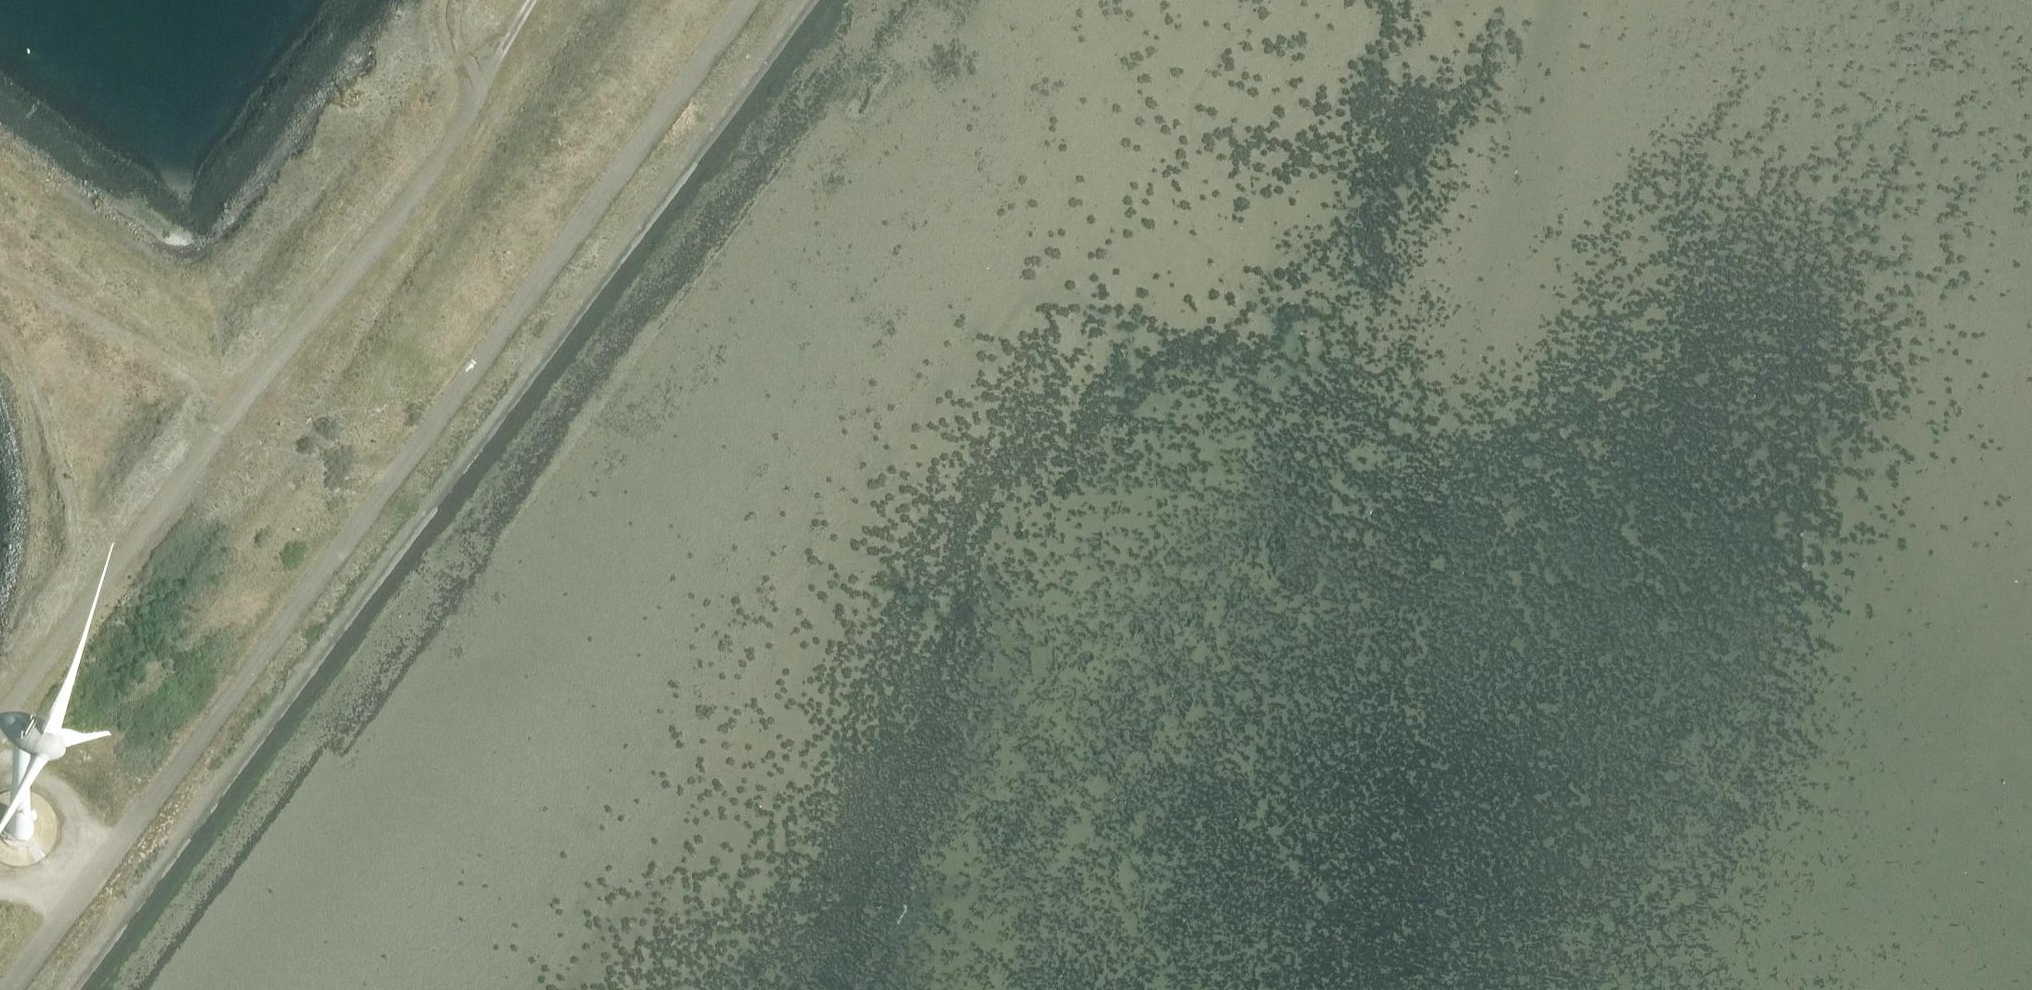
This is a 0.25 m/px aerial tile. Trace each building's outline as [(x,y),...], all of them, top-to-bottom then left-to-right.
[(5,828),(5,832),(6,835),(7,838),(10,840),(12,842),(16,844),(19,844),(22,843),(25,842),(28,840),(30,837),(31,834),(32,831),(32,828),(31,825),(29,822),(26,820),(23,818),(20,817),(17,817),(14,818),(11,820),(8,822),(6,825),(5,828)]
